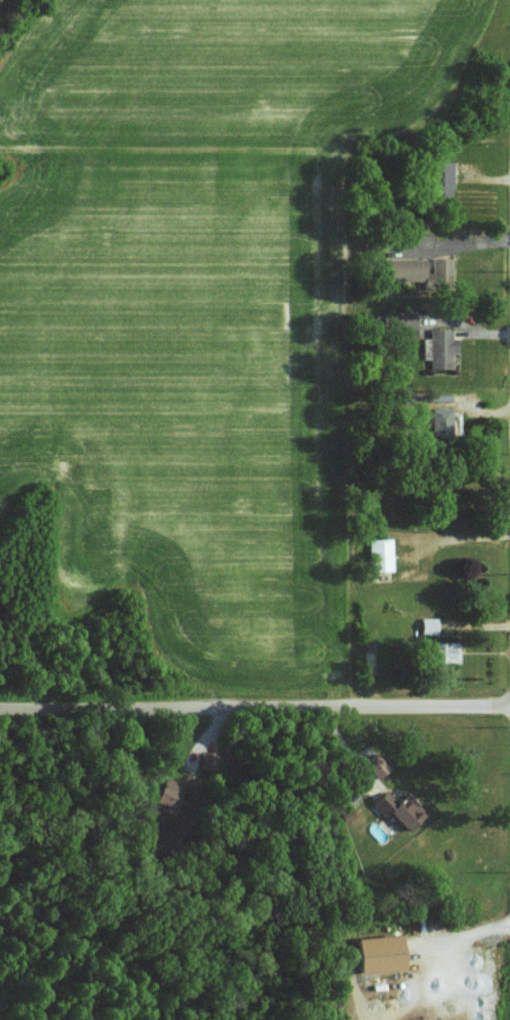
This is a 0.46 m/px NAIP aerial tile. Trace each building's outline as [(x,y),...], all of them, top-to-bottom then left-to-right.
[(454,162),(434,161),(433,201),(452,202),(454,162)] [(452,258),(433,258),(433,272),(426,272),(426,259),(385,258),(385,282),(452,283),(452,258)] [(384,312),(384,329),(417,329),(416,311),(384,312)] [(453,352),(459,352),(459,339),(452,339),(452,329),(427,328),(427,358),(431,358),(431,369),(452,369),(453,352)] [(426,424),(433,424),(433,435),(453,434),(452,408),(425,409),(426,424)] [(370,538),(371,570),(393,569),(392,537),(370,538)] [(459,640),(427,641),(428,662),(460,661),(459,640)] [(202,750),(203,768),(219,768),(218,750),(202,750)] [(364,763),(378,778),(391,766),(377,751),(364,763)] [(155,801),(174,809),(184,783),(166,775),(155,801)] [(390,811),(408,830),(427,813),(407,792),(397,802),(386,790),(373,802),(385,815),(390,811)] [(357,936),(359,972),(404,969),(402,934),(357,936)]
